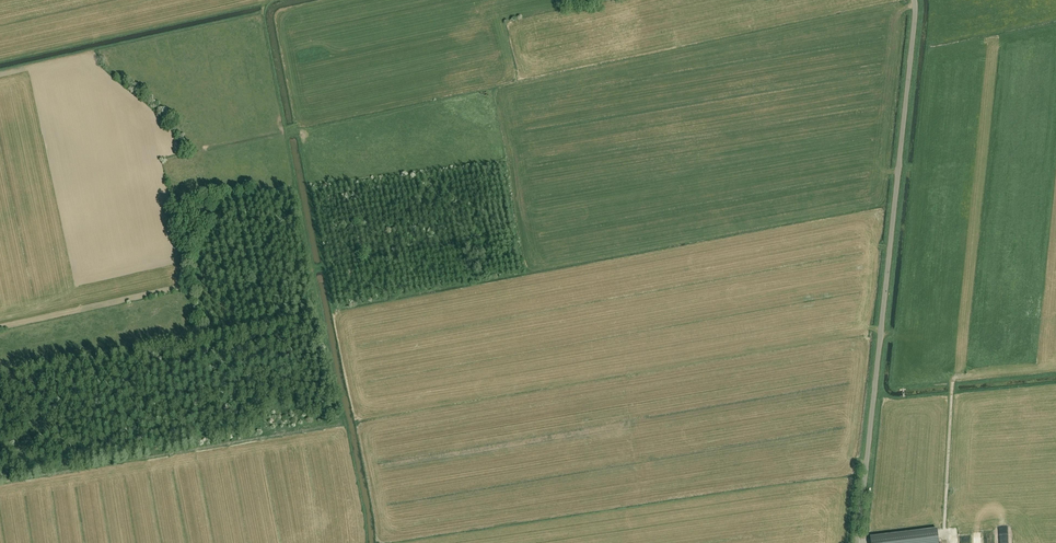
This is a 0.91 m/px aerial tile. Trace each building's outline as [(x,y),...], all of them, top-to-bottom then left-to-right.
[(872,542),(939,542),(938,529),(871,537),(872,542)]
